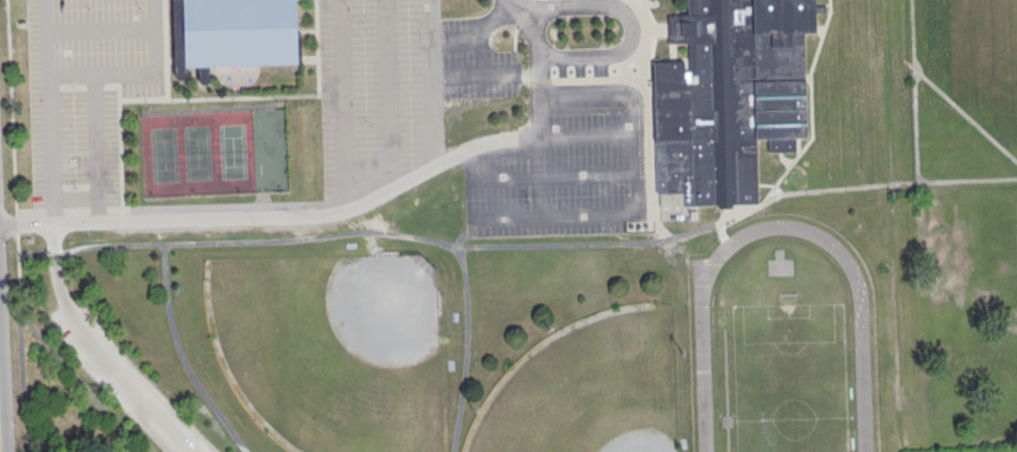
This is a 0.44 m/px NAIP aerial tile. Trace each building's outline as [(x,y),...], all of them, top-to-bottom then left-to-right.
[(173,78),(171,0),(296,0),(297,32),(298,58),(298,63),(211,65),(211,83),(199,83),(198,66),(186,66),(187,78),(173,78)] [(688,15),(688,0),(814,0),(815,28),(815,32),(803,32),(804,76),(806,137),(797,137),(794,137),(795,151),(779,152),(768,152),(768,141),(757,141),(758,184),(757,203),(731,203),(731,208),(725,208),(719,208),(719,204),(682,205),(682,191),(655,192),(654,62),(690,61),(689,44),(668,45),(668,28),(668,16),(688,15)]
